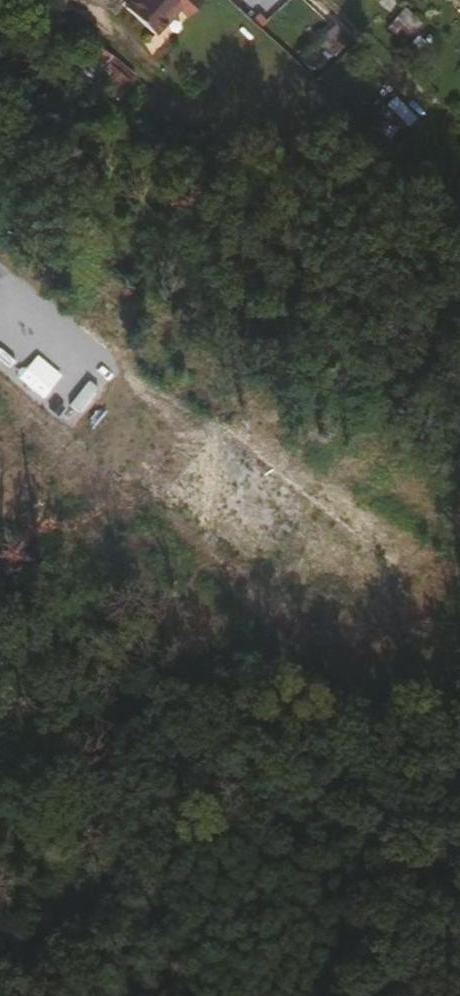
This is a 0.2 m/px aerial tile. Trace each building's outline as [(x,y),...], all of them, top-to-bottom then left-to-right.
[(196,1),(196,0),(134,0),(126,10),(155,38),(179,11),(183,15),(196,1)] [(421,16),(412,25),(430,43),(440,34),(421,16)] [(78,76),(107,101),(132,72),(101,49),(78,76)]
